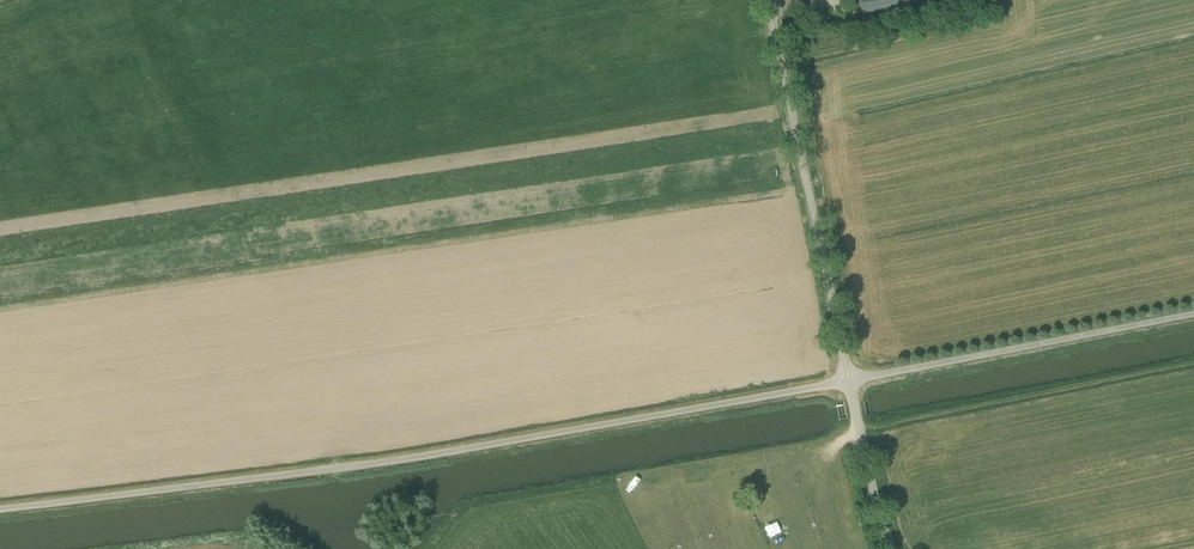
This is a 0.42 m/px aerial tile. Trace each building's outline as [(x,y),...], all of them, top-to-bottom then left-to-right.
[(912,20),(910,0),(860,0),(864,28),(912,20)] [(633,495),(639,494),(635,479),(629,481),(633,495)] [(834,502),(850,498),(847,489),(832,493),(834,502)] [(772,545),(782,540),(779,532),(768,536),(772,545)]
